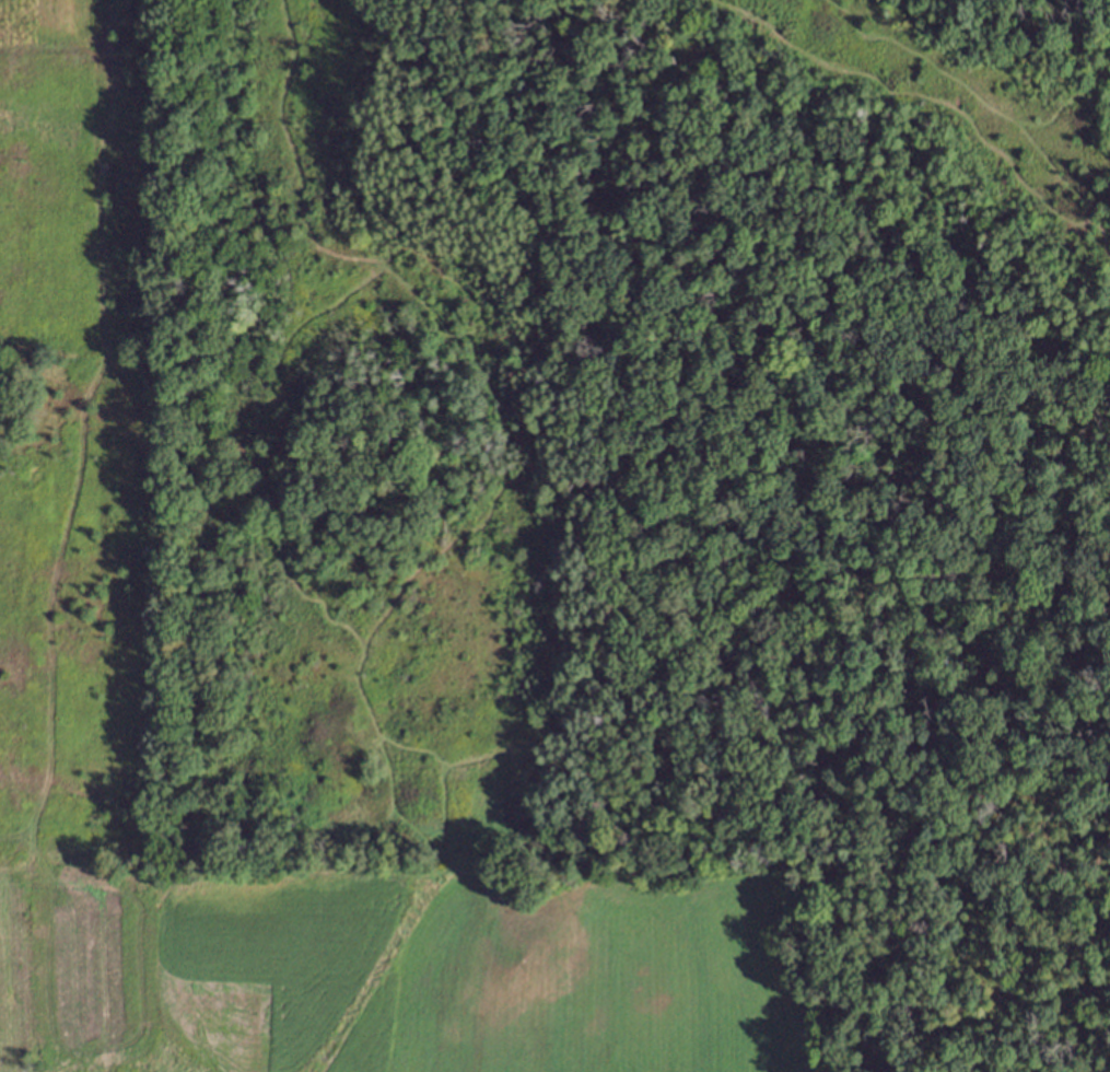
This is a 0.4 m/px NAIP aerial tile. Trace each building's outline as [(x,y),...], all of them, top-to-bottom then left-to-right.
[(431,901),(439,891),(427,881),(419,891),(431,901)]
